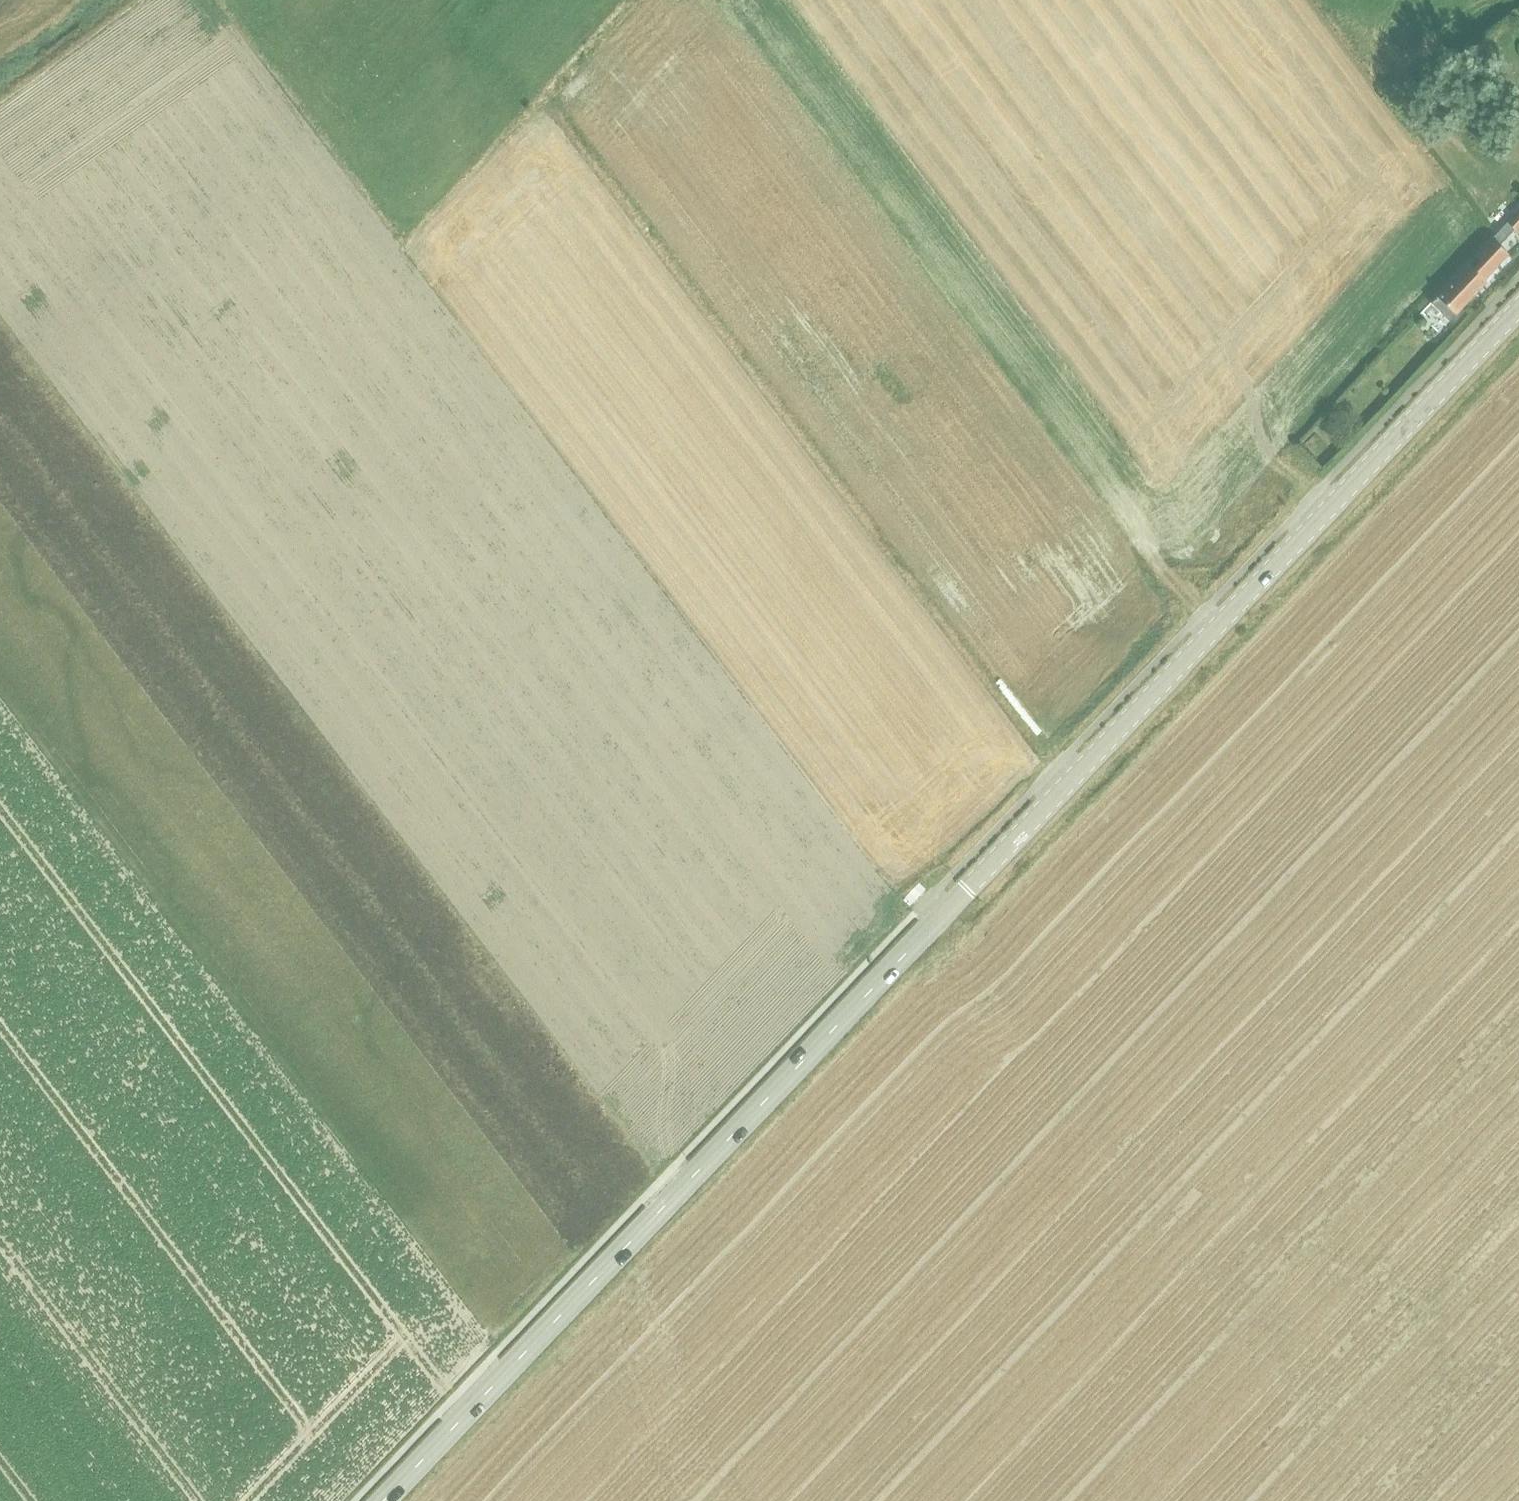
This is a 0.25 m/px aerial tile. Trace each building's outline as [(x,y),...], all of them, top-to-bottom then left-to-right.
[(1518,233),(1518,209),(1430,303),(1449,321),(1487,281),(1484,279),(1508,254),(1499,245),(1514,229),(1518,234),(1518,233)]
